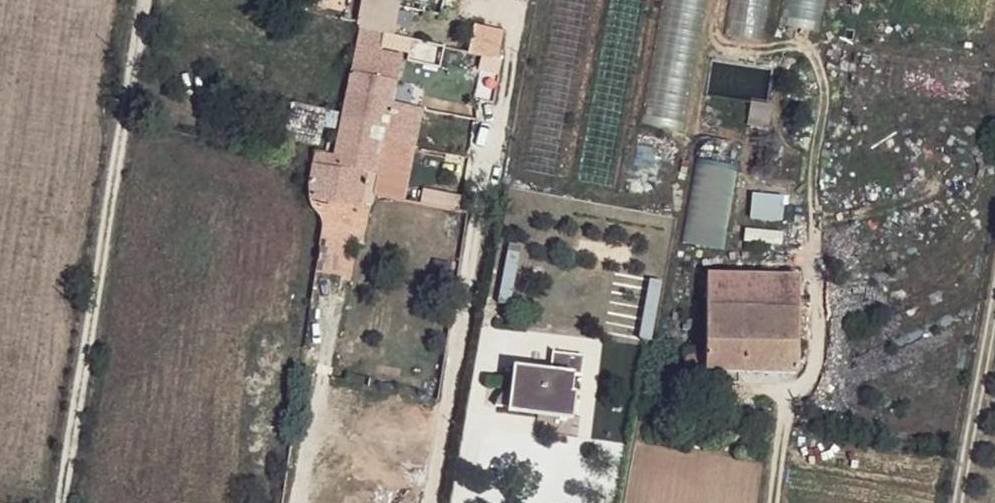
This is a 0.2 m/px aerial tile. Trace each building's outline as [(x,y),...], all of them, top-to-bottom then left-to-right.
[(362,2),(398,9),(400,0),(363,0),(362,2)] [(543,34),(580,42),(589,0),(551,0),(543,34)] [(467,53),(496,59),(503,31),(473,24),(467,53)] [(360,32),(357,47),(380,53),(382,36),(360,32)] [(380,53),(357,47),(331,170),(313,166),(309,183),(362,196),(368,173),(360,172),(373,108),(390,111),(396,85),(393,84),(399,57),(380,53)] [(597,48),(584,181),(613,184),(627,51),(597,48)] [(558,171),(578,60),(541,54),(521,164),(558,171)] [(750,104),(747,125),(767,128),(771,107),(750,104)] [(389,113),(390,111),(373,108),(360,172),(368,173),(376,176),(389,113)] [(325,112),(323,126),(332,128),(334,114),(325,112)] [(418,118),(389,113),(376,176),(405,182),(418,118)] [(721,250),(740,145),(699,137),(679,242),(721,250)] [(362,196),(309,183),(308,189),(307,193),(308,196),(308,200),(360,211),(362,196)] [(780,222),(783,197),(751,194),(748,218),(780,222)] [(347,272),(356,244),(333,237),(325,266),(347,272)] [(707,273),(707,274),(798,290),(798,278),(707,273)] [(798,290),(707,274),(704,351),(684,350),(683,372),(795,376),(798,290)] [(569,392),(569,391),(573,374),(579,374),(582,356),(552,352),(549,371),(513,366),(508,411),(559,417),(563,391),(569,392)] [(574,392),(569,391),(569,392),(563,391),(559,417),(571,419),(574,392)]
